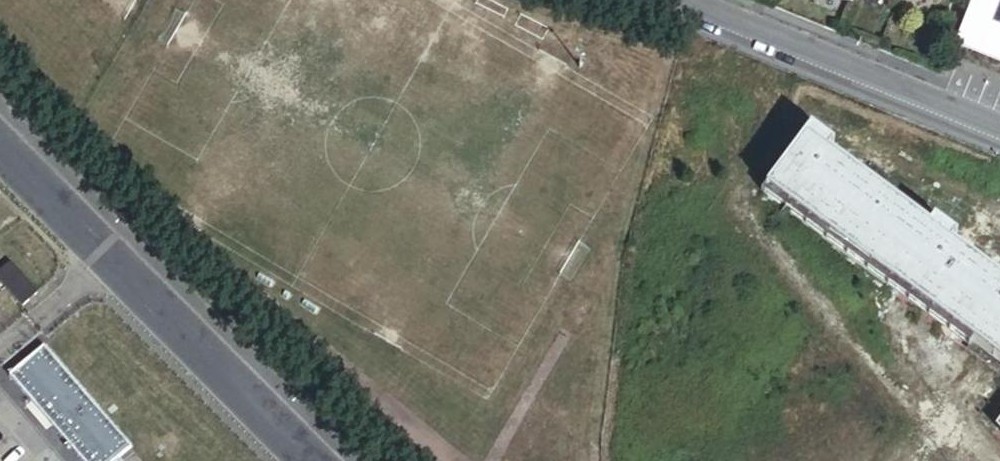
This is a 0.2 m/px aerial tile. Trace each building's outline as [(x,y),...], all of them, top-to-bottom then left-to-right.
[(826,1),(862,17),(869,0),(826,0),(826,1)] [(947,10),(951,0),(925,0),(947,10)] [(968,54),(999,66),(999,0),(990,0),(968,54)] [(948,249),(955,241),(932,224),(926,232),(825,156),(832,148),(809,130),(782,165),(779,163),(759,189),(967,346),(969,343),(999,366),(999,288),(948,249)] [(2,270),(0,272),(0,285),(18,306),(34,292),(9,264),(2,270)] [(129,448),(41,348),(7,378),(80,460),(115,460),(129,448)]
